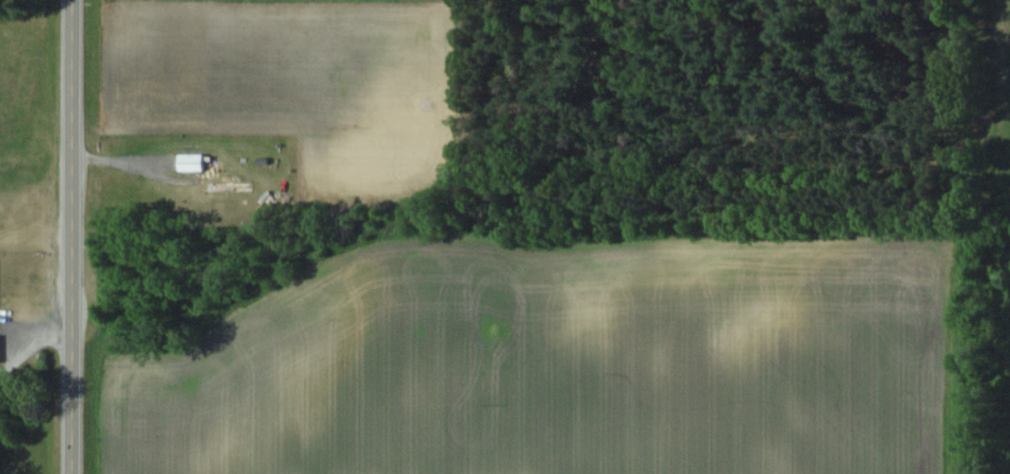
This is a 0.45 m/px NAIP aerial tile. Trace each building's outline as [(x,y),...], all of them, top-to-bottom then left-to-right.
[(203,154),(179,154),(179,172),(203,172),(203,154)]
